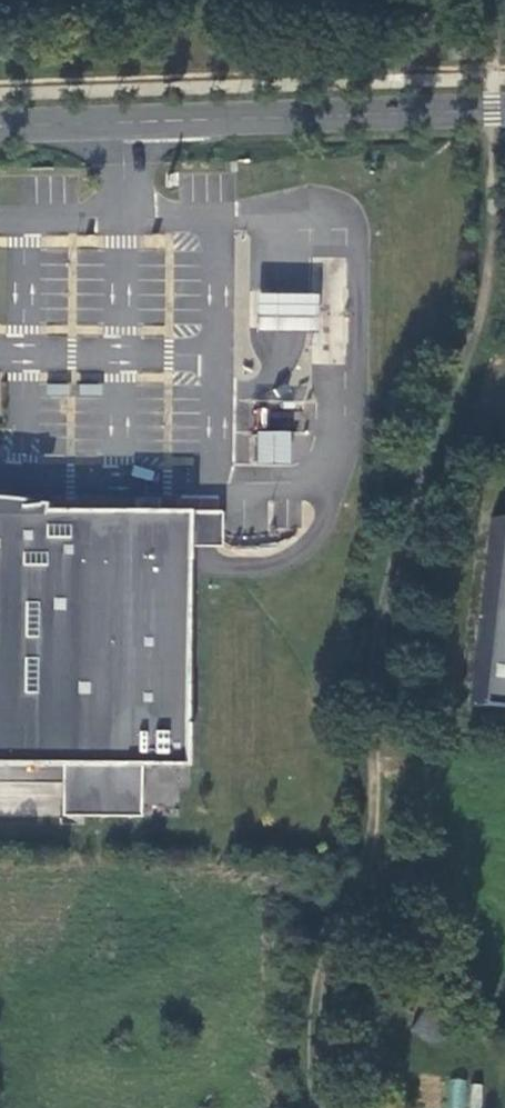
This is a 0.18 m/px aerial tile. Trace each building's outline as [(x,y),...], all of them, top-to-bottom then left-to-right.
[(256,463),(290,464),(290,431),(257,430),(256,463)] [(0,512),(0,772),(55,774),(54,823),(135,824),(135,775),(183,759),(186,550),(217,549),(217,515),(0,512)] [(486,516),(464,707),(504,711),(504,518),(486,516)] [(447,1107),(481,1107),(482,1082),(448,1080),(447,1107)]
